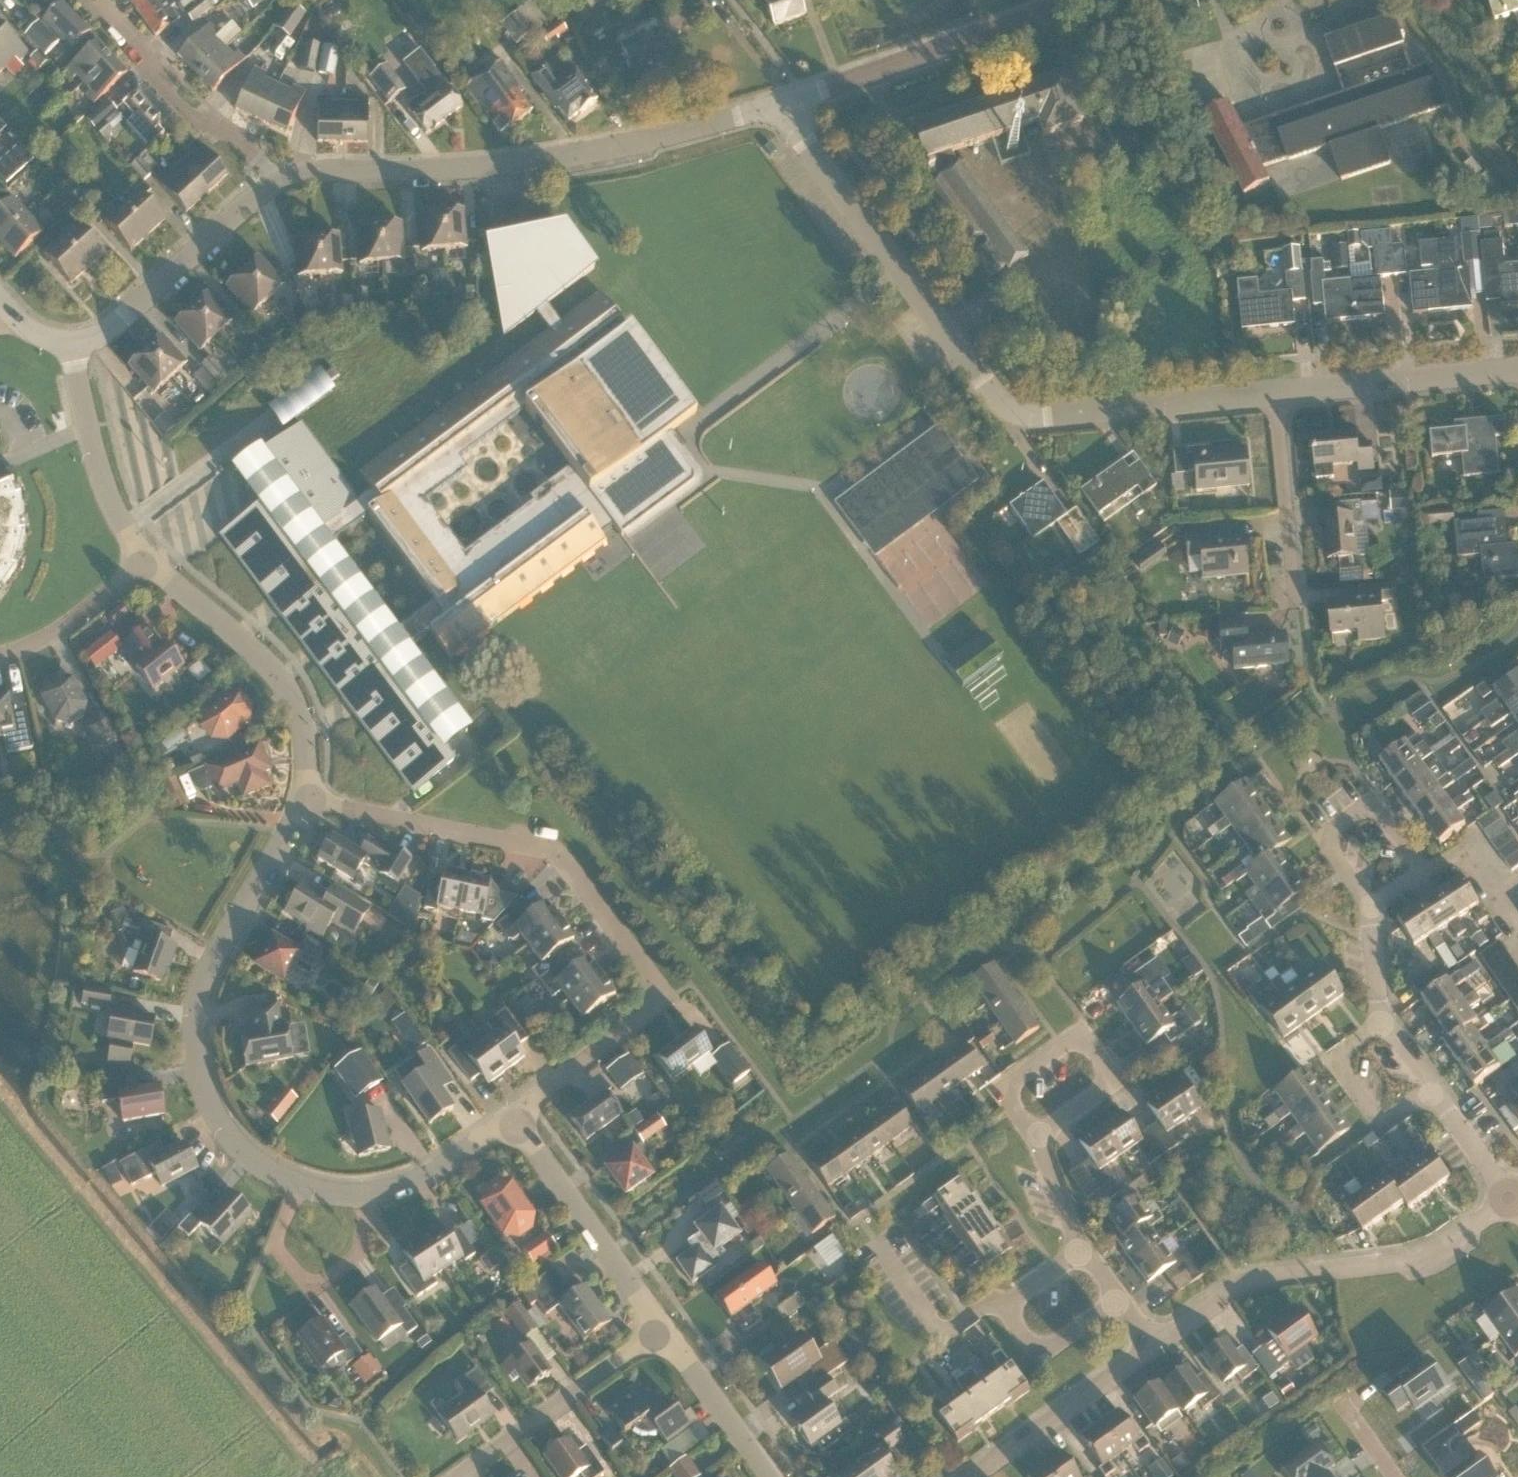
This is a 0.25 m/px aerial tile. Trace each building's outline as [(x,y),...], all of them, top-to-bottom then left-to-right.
[(166,0),(135,0),(131,3),(155,36),(171,24),(177,20),(172,12),(174,10),(172,8),(166,0)] [(210,9),(221,0),(203,0),(210,9)] [(531,0),(528,0),(515,10),(517,13),(501,25),(516,45),(548,21),(531,0)] [(565,0),(564,0),(555,7),(576,34),(585,26),(565,0)] [(774,27),(804,16),(798,0),(764,0),(774,27)] [(1496,22),(1517,15),(1517,19),(1517,0),(1488,0),(1496,22)] [(90,32),(60,3),(43,21),(72,50),(90,32)] [(275,28),(290,38),(306,14),(292,4),(275,28)] [(1324,38),(1341,97),(1237,127),(1231,104),(1209,110),(1233,195),(1274,183),(1269,166),(1328,149),(1337,181),(1395,164),(1384,127),(1447,109),(1434,64),(1413,70),(1405,44),(1400,45),(1392,18),(1324,38)] [(25,35),(46,56),(59,42),(39,21),(25,35)] [(561,22),(551,29),(559,40),(568,33),(561,22)] [(663,33),(659,34),(655,23),(618,36),(630,71),(633,70),(638,86),(674,74),(668,57),(671,56),(663,33)] [(4,69),(14,59),(18,63),(28,53),(0,24),(0,65),(4,69)] [(178,56),(196,74),(223,47),(215,39),(219,34),(209,25),(178,56)] [(321,45),(305,41),(299,69),(315,73),(321,45)] [(76,76),(84,84),(112,58),(98,42),(65,72),(72,80),(76,76)] [(317,74),(334,77),(340,49),(323,45),(317,74)] [(223,47),(196,74),(213,91),(245,60),(237,52),(233,56),(223,47)] [(420,50),(403,63),(426,93),(407,108),(426,134),(462,107),(447,86),(448,85),(420,50)] [(37,53),(30,60),(40,70),(47,63),(37,53)] [(112,58),(84,84),(90,91),(86,95),(94,104),(127,74),(112,58)] [(466,88),(500,134),(531,111),(518,94),(522,90),(501,62),(466,88)] [(369,78),(388,104),(407,90),(388,64),(369,78)] [(573,68),(557,80),(546,65),(530,77),(545,96),(557,112),(558,111),(567,123),(577,115),(579,116),(596,103),(583,86),(585,84),(573,68)] [(235,109),(261,121),(277,86),(264,80),(267,75),(254,69),(235,109)] [(1007,269),(1024,257),(959,162),(956,164),(948,153),(1037,123),(1042,136),(1081,123),(1065,75),(910,128),(918,154),(908,159),(969,247),(964,250),(967,255),(973,251),(990,276),(1005,266),(1007,269)] [(277,86),(261,121),(286,133),(305,93),(293,87),(290,92),(277,86)] [(141,88),(123,105),(134,116),(126,124),(142,141),(149,147),(164,133),(158,126),(168,117),(141,88)] [(317,142),(342,142),(343,104),(332,103),(332,98),(317,97),(317,142)] [(343,104),(342,142),(367,143),(368,98),(356,98),(356,104),(343,104)] [(117,111),(108,100),(86,120),(90,124),(83,130),(91,140),(98,133),(104,140),(113,132),(105,122),(117,111)] [(191,155),(180,165),(207,194),(227,174),(197,142),(187,151),(191,155)] [(0,163),(0,176),(7,184),(34,160),(20,145),(0,163)] [(156,165),(145,153),(130,167),(143,182),(153,173),(151,170),(156,165)] [(1473,159),(1465,165),(1475,178),(1483,171),(1473,159)] [(207,194),(180,165),(169,175),(166,171),(155,180),(186,213),(207,194)] [(139,191),(121,207),(147,235),(165,219),(139,191)] [(28,216),(13,198),(0,210),(0,241),(28,216)] [(147,235),(121,207),(104,223),(130,251),(147,235)] [(464,211),(441,212),(444,249),(467,247),(464,211)] [(444,249),(441,212),(419,214),(422,251),(444,249)] [(28,216),(0,241),(0,243),(15,259),(44,233),(28,216)] [(1493,216),(1480,217),(1482,230),(1494,229),(1493,216)] [(61,240),(88,268),(105,252),(78,224),(61,240)] [(379,225),(382,262),(404,260),(401,224),(379,225)] [(382,262),(379,225),(357,227),(360,264),(382,262)] [(547,303),(595,269),(565,228),(500,240),(488,243),(505,333),(536,311),(547,303)] [(1377,278),(1396,276),(1393,247),(1391,231),(1362,234),(1363,243),(1369,250),(1374,250),(1377,278)] [(1349,234),(1351,249),(1362,247),(1361,233),(1349,234)] [(1483,262),(1480,234),(1462,236),(1465,264),(1483,262)] [(1502,234),(1486,235),(1487,244),(1488,244),(1503,243),(1502,234)] [(339,236),(319,238),(323,275),(342,273),(339,236)] [(323,275),(319,238),(295,240),(298,277),(323,275)] [(88,268),(61,240),(44,256),(70,284),(88,268)] [(1436,243),(1445,312),(1473,309),(1469,270),(1445,272),(1445,267),(1456,266),(1454,242),(1436,243)] [(1506,267),(1504,242),(1503,243),(1488,244),(1487,244),(1485,244),(1489,282),(1500,281),(1502,307),(1517,305),(1517,266),(1506,267)] [(1445,312),(1436,243),(1420,245),(1422,269),(1435,268),(1435,273),(1411,275),(1414,315),(1445,312)] [(1393,247),(1396,276),(1408,274),(1405,246),(1393,247)] [(1303,269),(1302,255),(1301,247),(1284,249),(1285,256),(1286,271),(1289,293),(1260,296),(1259,281),(1239,283),(1240,299),(1243,324),(1267,321),(1267,329),(1297,326),(1295,312),(1289,312),(1288,304),(1306,302),(1303,269)] [(243,272),(268,300),(285,285),(260,257),(243,272)] [(1350,271),(1349,259),(1336,260),(1337,272),(1350,271)] [(1357,320),(1352,281),(1325,284),(1324,274),(1332,273),(1331,265),(1325,266),(1325,261),(1312,263),(1313,274),(1312,274),(1315,307),(1325,306),(1327,323),(1357,320)] [(268,300),(243,272),(227,288),(252,315),(268,300)] [(1382,278),(1352,281),(1357,320),(1386,318),(1382,278)] [(447,295),(446,282),(434,283),(435,295),(447,295)] [(474,301),(474,289),(466,289),(466,301),(474,301)] [(355,291),(356,307),(369,306),(368,290),(355,291)] [(358,502),(320,531),(329,543),(364,517),(426,601),(391,627),(408,649),(431,632),(451,659),(607,542),(602,534),(614,526),(622,538),(693,485),(694,484),(695,482),(696,481),(696,479),(696,477),(695,475),(695,474),(667,436),(698,413),(633,326),(620,335),(614,326),(622,320),(601,292),(561,322),(547,303),(536,311),(551,330),(360,471),(373,489),(358,501),(358,502)] [(208,294),(192,309),(217,336),(233,321),(208,294)] [(333,298),(322,298),(323,310),(333,309),(333,298)] [(217,336),(192,309),(176,324),(201,351),(217,336)] [(146,352),(171,379),(187,364),(162,337),(146,352)] [(255,355),(263,348),(258,342),(250,349),(255,355)] [(171,379),(146,352),(130,367),(154,394),(171,379)] [(212,357),(201,366),(220,387),(230,378),(212,357)] [(284,430),(336,390),(320,369),(268,408),(284,430)] [(330,382),(339,376),(334,369),(325,375),(330,382)] [(177,426),(167,413),(154,424),(164,436),(177,426)] [(1463,455),(1465,479),(1501,475),(1497,438),(1508,437),(1506,418),(1456,423),(1457,430),(1431,433),(1433,458),(1463,455)] [(937,425),(834,502),(850,525),(858,535),(874,557),(977,479),(937,425)] [(358,502),(358,501),(301,426),(261,456),(262,457),(254,463),(279,496),(263,507),(263,506),(223,536),(414,790),(454,761),(423,720),(447,702),(408,649),(391,627),(329,543),(320,531),(358,502)] [(1358,446),(1357,432),(1313,436),(1316,468),(1318,480),(1336,478),(1334,466),(1359,463),(1360,472),(1375,471),(1372,445),(1358,446)] [(1190,474),(1187,449),(1173,450),(1175,476),(1171,476),(1172,493),(1184,491),(1183,475),(1190,474)] [(1193,454),(1196,492),(1248,488),(1245,449),(1193,454)] [(1128,471),(1122,462),(1080,492),(1098,516),(1137,489),(1142,497),(1156,487),(1139,463),(1128,471)] [(1361,480),(1363,494),(1384,491),(1382,478),(1361,480)] [(25,532),(24,532),(20,532),(19,520),(23,519),(22,519),(20,495),(19,495),(19,496),(16,497),(10,486),(14,484),(13,482),(0,488),(0,585),(3,587),(17,568),(16,567),(15,568),(12,566),(15,554),(19,555),(25,532)] [(1067,516),(1043,483),(1009,507),(1033,541),(1056,524),(1080,557),(1099,543),(1076,510),(1067,516)] [(1496,487),(1481,489),(1482,499),(1497,497),(1496,487)] [(1391,493),(1393,512),(1412,510),(1411,492),(1391,493)] [(1325,518),(1329,560),(1358,557),(1355,525),(1355,521),(1364,520),(1379,519),(1378,501),(1362,502),(1339,505),(1340,516),(1325,518)] [(1426,526),(1455,524),(1456,523),(1454,509),(1425,512),(1426,526)] [(1455,524),(1459,559),(1482,557),(1485,583),(1517,580),(1517,546),(1508,547),(1504,513),(1478,515),(1479,521),(1456,523),(1455,524)] [(1214,543),(1213,531),(1186,533),(1188,557),(1201,556),(1203,581),(1248,577),(1244,540),(1214,543)] [(1134,561),(1142,572),(1167,555),(1159,544),(1134,561)] [(1402,570),(1403,580),(1415,579),(1414,569),(1402,570)] [(1360,632),(1361,642),(1386,640),(1383,613),(1382,602),(1393,601),(1392,586),(1364,588),(1365,600),(1351,602),(1342,603),(1329,604),(1332,634),(1360,632)] [(117,626),(130,616),(122,605),(109,616),(117,626)] [(1246,637),(1245,620),(1219,621),(1221,651),(1232,650),(1234,670),(1286,666),(1284,634),(1246,637)] [(135,667),(153,688),(182,665),(165,643),(160,647),(145,628),(125,644),(140,663),(135,667)] [(1174,628),(1168,642),(1178,646),(1184,633),(1174,628)] [(123,647),(111,632),(90,648),(102,664),(123,647)] [(1517,699),(1517,676),(1514,679),(1507,669),(1477,690),(1484,700),(1496,692),(1501,700),(1482,714),(1487,721),(1517,699)] [(82,717),(86,703),(72,679),(58,675),(45,682),(42,696),(56,721),(70,725),(82,717)] [(240,695),(225,694),(204,712),(202,727),(212,738),(227,739),(238,730),(238,724),(249,715),(249,706),(240,695)] [(33,749),(25,707),(11,709),(8,696),(0,697),(0,737),(4,736),(8,753),(33,749)] [(1420,726),(1438,713),(1426,696),(1407,709),(1420,726)] [(1517,722),(1517,699),(1487,721),(1493,729),(1513,715),(1517,722)] [(161,745),(168,753),(187,738),(180,730),(161,745)] [(1476,733),(1470,737),(1474,743),(1480,739),(1476,733)] [(1517,746),(1517,734),(1504,744),(1509,752),(1517,746)] [(1381,763),(1397,784),(1422,765),(1421,765),(1412,753),(1424,743),(1418,735),(1381,763)] [(1457,740),(1448,747),(1453,754),(1462,747),(1457,740)] [(205,790),(225,782),(232,785),(238,783),(244,796),(269,786),(263,772),(270,770),(259,745),(188,775),(194,789),(205,790)] [(1509,752),(1493,764),(1498,771),(1517,757),(1517,746),(1509,752)] [(1437,785),(1436,785),(1449,775),(1433,755),(1421,765),(1422,765),(1397,784),(1407,798),(1412,804),(1437,785)] [(190,760),(194,768),(204,763),(201,756),(190,760)] [(1473,759),(1454,773),(1459,780),(1479,766),(1473,759)] [(1452,805),(1443,793),(1455,783),(1449,775),(1436,785),(1437,785),(1412,804),(1427,824),(1452,805)] [(1226,819),(1214,827),(1221,836),(1233,827),(1231,825),(1262,803),(1246,781),(1215,803),(1217,805),(1226,819)] [(1504,803),(1496,793),(1486,800),(1494,810),(1504,803)] [(1464,795),(1452,805),(1427,824),(1443,845),(1468,826),(1458,813),(1474,800),(1469,794),(1465,797),(1464,795)] [(1241,840),(1230,848),(1236,856),(1247,848),(1245,845),(1276,824),(1262,803),(1231,825),(1238,834),(1241,840)] [(1485,832),(1502,820),(1495,810),(1478,822),(1485,832)] [(1492,842),(1509,829),(1502,820),(1485,832),(1492,842)] [(1243,868),(1230,877),(1236,884),(1248,876),(1245,873),(1277,851),(1289,842),(1276,824),(1245,845),(1247,848),(1253,856),(1241,864),(1243,868)] [(1499,851),(1516,839),(1509,829),(1492,842),(1499,851)] [(363,863),(379,873),(397,884),(412,860),(394,849),(391,853),(368,838),(360,852),(332,835),(318,860),(352,881),(363,863)] [(1517,853),(1517,842),(1516,839),(1499,851),(1506,861),(1517,853)] [(1277,851),(1245,873),(1248,876),(1255,886),(1257,889),(1247,896),(1253,904),(1263,897),(1261,895),(1292,873),(1291,870),(1277,851)] [(1506,861),(1513,871),(1517,868),(1517,853),(1506,861)] [(460,910),(466,874),(445,870),(443,882),(430,879),(425,908),(437,911),(438,906),(460,910)] [(1253,904),(1251,905),(1259,915),(1265,924),(1269,929),(1270,930),(1305,903),(1299,894),(1305,890),(1293,873),(1292,873),(1261,895),(1263,897),(1253,904)] [(490,879),(466,874),(460,910),(482,915),(481,920),(494,922),(517,897),(488,891),(490,879)] [(1460,919),(1468,932),(1460,919),(1472,911),(1481,924),(1489,919),(1464,879),(1442,893),(1459,920),(1460,919)] [(309,926),(307,928),(322,937),(331,921),(353,934),(369,908),(334,887),(326,899),(302,884),(286,912),(309,926)] [(1442,893),(1421,907),(1438,934),(1438,933),(1451,925),(1460,938),(1468,932),(1460,919),(1459,920),(1442,893)] [(521,935),(528,945),(560,921),(547,902),(524,919),(517,910),(497,925),(508,940),(513,941),(521,935)] [(1421,907),(1399,921),(1416,947),(1424,943),(1430,939),(1438,952),(1438,951),(1446,946),(1447,946),(1438,933),(1438,934),(1421,907)] [(127,930),(130,923),(123,910),(111,915),(120,933),(127,930)] [(134,970),(133,972),(161,983),(170,958),(172,959),(177,946),(169,943),(173,932),(143,921),(133,950),(128,949),(122,966),(134,970)] [(538,980),(559,965),(552,956),(574,939),(560,921),(528,945),(542,963),(531,971),(538,980)] [(1245,947),(1267,932),(1259,921),(1247,929),(1248,931),(1238,938),(1245,947)] [(1490,943),(1482,932),(1472,939),(1480,950),(1490,943)] [(296,948),(272,934),(254,964),(284,982),(294,965),(309,975),(325,948),(304,935),(296,948)] [(1487,965),(1506,952),(1500,942),(1480,956),(1487,965)] [(1459,946),(1452,951),(1459,961),(1466,956),(1459,946)] [(401,957),(411,971),(421,963),(411,950),(401,957)] [(1494,975),(1513,961),(1506,952),(1487,965),(1494,975)] [(387,954),(379,968),(388,973),(396,959),(387,954)] [(492,955),(483,961),(489,971),(498,964),(492,955)] [(1453,956),(1444,961),(1450,971),(1459,965),(1453,956)] [(569,1000),(601,976),(588,958),(565,974),(559,965),(538,980),(552,999),(562,991),(569,1000)] [(1517,972),(1517,969),(1513,961),(1494,975),(1501,985),(1517,972)] [(1464,1002),(1463,1002),(1454,989),(1482,970),(1476,962),(1423,999),(1438,1020),(1464,1002)] [(1129,994),(1115,1004),(1131,1025),(1159,1005),(1172,996),(1150,964),(1125,982),(1132,992),(1129,994)] [(1301,980),(1324,1011),(1344,996),(1321,965),(1307,975),(1298,964),(1290,970),(1299,981),(1301,980)] [(985,1002),(1008,986),(993,965),(970,981),(985,1002)] [(1421,997),(1441,983),(1432,970),(1412,984),(1421,997)] [(1272,971),(1264,976),(1271,985),(1279,996),(1281,994),(1304,1026),(1324,1011),(1301,980),(1299,981),(1287,990),(1279,979),(1272,971)] [(1517,986),(1517,972),(1501,985),(1507,994),(1517,986)] [(601,976),(569,1000),(583,1018),(572,1026),(579,1036),(600,1021),(593,1012),(615,995),(601,976)] [(1001,1024),(1023,1008),(1008,986),(985,1002),(1001,1024)] [(1253,986),(1245,992),(1251,1000),(1259,1011),(1261,1009),(1284,1040),(1304,1026),(1281,994),(1279,996),(1267,1005),(1259,994),(1253,986)] [(1517,1000),(1517,986),(1507,994),(1514,1003),(1517,1000)] [(112,992),(85,987),(82,1005),(109,1009),(112,992)] [(373,1004),(384,1015),(396,1002),(385,992),(373,1004)] [(1476,993),(1463,1002),(1464,1002),(1438,1020),(1453,1040),(1454,1042),(1479,1024),(1478,1023),(1469,1010),(1481,1001),(1476,993)] [(289,1026),(281,1027),(277,1004),(248,1009),(252,1033),(240,1035),(246,1066),(294,1058),(289,1026)] [(1159,1005),(1131,1025),(1146,1046),(1163,1035),(1170,1045),(1201,1023),(1191,1008),(1184,1013),(1183,1010),(1170,1020),(1159,1005)] [(149,1046),(154,1018),(129,1014),(129,1010),(113,1007),(108,1038),(111,1039),(107,1065),(130,1068),(134,1043),(149,1046)] [(1023,1008),(1001,1024),(1016,1045),(1038,1029),(1023,1008)] [(484,1041),(506,1070),(524,1056),(517,1046),(527,1039),(505,1009),(487,1023),(494,1033),(484,1041)] [(1486,1048),(1486,1047),(1477,1035),(1495,1022),(1489,1015),(1478,1023),(1479,1024),(1454,1042),(1453,1040),(1446,1045),(1461,1066),(1486,1048)] [(693,1029),(659,1056),(675,1078),(710,1052),(693,1029)] [(1511,1029),(1498,1038),(1504,1046),(1517,1038),(1511,1029)] [(983,1049),(995,1041),(989,1032),(976,1041),(983,1049)] [(488,1084),(506,1070),(484,1041),(474,1048),(467,1038),(448,1052),(471,1082),(481,1074),(488,1084)] [(1498,1038),(1486,1047),(1486,1048),(1461,1066),(1476,1087),(1501,1069),(1492,1055),(1504,1046),(1498,1038)] [(711,1057),(732,1086),(750,1073),(729,1044),(711,1057)] [(967,1045),(945,1060),(961,1083),(983,1068),(967,1045)] [(425,1070),(403,1085),(430,1124),(453,1109),(437,1086),(448,1078),(429,1049),(417,1057),(425,1070)] [(383,1081),(362,1051),(334,1070),(355,1100),(383,1081)] [(609,1069),(623,1089),(643,1075),(629,1055),(609,1069)] [(923,1075),(939,1098),(961,1083),(945,1060),(923,1075)] [(1289,1112),(1320,1090),(1306,1070),(1274,1092),(1285,1107),(1263,1122),(1269,1130),(1291,1115),(1289,1112)] [(1510,1071),(1503,1076),(1509,1085),(1517,1080),(1510,1071)] [(163,1115),(158,1085),(128,1090),(125,1074),(98,1079),(102,1103),(119,1100),(123,1122),(163,1115)] [(939,1098),(923,1075),(902,1090),(918,1113),(939,1098)] [(1148,1130),(1165,1154),(1181,1143),(1172,1130),(1201,1110),(1181,1082),(1146,1106),(1158,1123),(1148,1130)] [(279,1125),(299,1100),(286,1089),(276,1102),(274,1100),(264,1112),(279,1125)] [(1303,1132),(1334,1110),(1320,1090),(1289,1112),(1291,1115),(1299,1127),(1288,1135),(1293,1143),(1305,1135),(1303,1132)] [(622,1115),(606,1092),(570,1118),(586,1140),(622,1115)] [(650,1101),(659,1114),(670,1107),(660,1094),(650,1101)] [(873,1118),(890,1141),(911,1126),(894,1103),(873,1118)] [(1512,1109),(1509,1106),(1500,1112),(1515,1132),(1517,1129),(1517,1105),(1512,1109)] [(1349,1130),(1334,1110),(1303,1132),(1305,1135),(1313,1147),(1302,1154),(1308,1162),(1319,1154),(1318,1152),(1349,1130)] [(380,1111),(349,1119),(359,1156),(389,1149),(380,1111)] [(1165,1154),(1148,1130),(1138,1137),(1121,1114),(1100,1129),(1120,1157),(1134,1146),(1148,1166),(1165,1154)] [(666,1127),(657,1115),(634,1131),(643,1144),(666,1127)] [(631,1122),(636,1129),(643,1124),(639,1117),(631,1122)] [(852,1133),(869,1156),(890,1141),(873,1118),(852,1133)] [(1401,1151),(1412,1142),(1400,1126),(1388,1135),(1401,1151)] [(1120,1157),(1100,1129),(1079,1144),(1091,1160),(1081,1168),(1098,1192),(1114,1180),(1105,1167),(1120,1157)] [(831,1149),(848,1172),(869,1156),(852,1133),(831,1149)] [(1282,1140),(1276,1144),(1281,1151),(1287,1147),(1282,1140)] [(156,1144),(134,1155),(120,1162),(131,1185),(154,1173),(161,1186),(197,1167),(184,1143),(161,1154),(156,1144)] [(653,1175),(633,1147),(605,1167),(625,1195),(653,1175)] [(848,1172),(831,1149),(810,1164),(827,1187),(848,1172)] [(1412,1169),(1432,1195),(1452,1179),(1433,1154),(1420,1164),(1411,1152),(1403,1158),(1412,1169)] [(781,1192),(805,1176),(790,1155),(766,1171),(781,1192)] [(113,1165),(103,1170),(113,1189),(123,1183),(113,1165)] [(1412,1169),(1401,1177),(1392,1166),(1384,1172),(1388,1177),(1407,1202),(1405,1203),(1411,1210),(1432,1195),(1412,1169)] [(1386,1218),(1405,1203),(1407,1202),(1388,1177),(1374,1188),(1365,1175),(1357,1181),(1367,1193),(1386,1218)] [(796,1214),(820,1197),(805,1176),(781,1192),(796,1214)] [(1107,1217),(1122,1238),(1123,1238),(1158,1213),(1160,1212),(1150,1198),(1154,1194),(1142,1178),(1118,1195),(1125,1205),(1107,1217)] [(946,1217),(971,1200),(971,1199),(972,1191),(964,1179),(921,1209),(926,1217),(939,1207),(946,1217)] [(533,1214),(523,1200),(517,1199),(506,1182),(497,1180),(484,1189),(482,1203),(504,1235),(518,1237),(530,1229),(533,1214)] [(1386,1218),(1367,1193),(1357,1181),(1357,1180),(1345,1189),(1336,1195),(1354,1219),(1365,1233),(1384,1219),(1386,1218)] [(695,1199),(702,1209),(724,1193),(717,1183),(695,1199)] [(209,1214),(199,1204),(177,1228),(188,1237),(200,1224),(222,1244),(251,1213),(229,1192),(209,1214)] [(820,1197),(796,1214),(791,1218),(803,1234),(808,1231),(811,1235),(835,1219),(820,1197)] [(971,1200),(946,1217),(943,1219),(951,1230),(938,1239),(943,1246),(984,1217),(971,1200)] [(1179,1200),(1171,1206),(1174,1211),(1183,1205),(1179,1200)] [(721,1206),(694,1226),(699,1234),(687,1243),(693,1250),(676,1262),(693,1284),(715,1268),(710,1262),(716,1258),(718,1260),(725,1254),(721,1248),(741,1234),(721,1206)] [(160,1242),(179,1223),(165,1210),(147,1229),(160,1242)] [(1130,1264),(1160,1243),(1149,1228),(1162,1219),(1158,1213),(1123,1238),(1122,1238),(1115,1243),(1130,1264)] [(984,1217),(943,1246),(948,1253),(960,1244),(968,1255),(970,1253),(997,1234),(996,1234),(984,1217)] [(1194,1222),(1186,1228),(1192,1236),(1200,1230),(1194,1222)] [(422,1239),(443,1270),(462,1258),(464,1262),(475,1255),(459,1230),(448,1237),(441,1227),(422,1239)] [(557,1248),(547,1233),(523,1250),(533,1264),(557,1248)] [(1004,1236),(997,1234),(970,1253),(976,1262),(964,1271),(970,1280),(1014,1249),(1004,1236)] [(835,1235),(814,1248),(826,1269),(848,1256),(835,1235)] [(765,1242),(773,1252),(782,1246),(774,1236),(765,1242)] [(443,1270),(422,1239),(403,1252),(410,1262),(399,1270),(417,1297),(437,1284),(432,1277),(443,1270)] [(1160,1243),(1130,1264),(1146,1286),(1164,1273),(1178,1293),(1202,1276),(1184,1249),(1171,1258),(1160,1243)] [(489,1274),(501,1266),(492,1253),(481,1261),(489,1274)] [(716,1297),(743,1335),(761,1322),(749,1305),(775,1286),(759,1265),(716,1297)] [(611,1323),(585,1287),(572,1296),(554,1270),(520,1293),(530,1307),(536,1303),(546,1316),(559,1307),(584,1342),(611,1323)] [(403,1308),(394,1315),(375,1289),(352,1306),(377,1342),(399,1326),(406,1336),(417,1328),(403,1308)] [(1517,1322),(1517,1290),(1485,1314),(1501,1335),(1517,1322)] [(805,1305),(798,1294),(776,1310),(783,1321),(805,1306),(805,1305)] [(809,1302),(805,1305),(805,1306),(813,1316),(823,1308),(815,1298),(809,1302)] [(506,1313),(524,1339),(537,1329),(518,1303),(506,1313)] [(1294,1307),(1264,1329),(1273,1342),(1288,1361),(1304,1350),(1318,1339),(1294,1307)] [(535,1309),(527,1314),(537,1329),(539,1331),(547,1325),(535,1309)] [(322,1319),(297,1336),(321,1369),(339,1356),(345,1366),(362,1354),(347,1333),(337,1340),(322,1319)] [(979,1331),(986,1326),(982,1321),(968,1331),(976,1343),(983,1338),(979,1331)] [(1501,1335),(1517,1358),(1517,1357),(1517,1322),(1501,1335)] [(774,1346),(761,1356),(765,1361),(763,1363),(782,1389),(794,1381),(811,1368),(821,1382),(828,1377),(837,1370),(847,1363),(848,1362),(834,1342),(833,1343),(816,1355),(806,1341),(801,1335),(789,1344),(778,1351),(778,1352),(774,1346)] [(1234,1354),(1224,1341),(1203,1356),(1223,1384),(1236,1375),(1241,1382),(1258,1370),(1242,1348),(1234,1354)] [(1268,1345),(1267,1347),(1283,1368),(1289,1364),(1288,1361),(1273,1342),(1268,1345)] [(1470,1358),(1478,1353),(1470,1343),(1463,1349),(1470,1358)] [(530,1345),(502,1365),(513,1381),(520,1376),(529,1388),(550,1373),(530,1345)] [(1266,1345),(1252,1356),(1269,1380),(1283,1369),(1283,1368),(1267,1347),(1266,1345)] [(990,1372),(987,1374),(1007,1400),(1016,1402),(1029,1393),(997,1350),(989,1356),(999,1369),(992,1374),(990,1372)] [(877,1360),(885,1371),(896,1363),(888,1352),(877,1360)] [(1478,1353),(1470,1358),(1477,1368),(1485,1362),(1478,1353)] [(382,1373),(370,1356),(352,1368),(364,1385),(382,1373)] [(1398,1385),(1385,1394),(1399,1414),(1412,1404),(1417,1411),(1449,1388),(1428,1359),(1396,1382),(1398,1385)] [(493,1390),(478,1368),(457,1383),(466,1396),(439,1416),(457,1441),(493,1414),(482,1398),(493,1390)] [(1184,1368),(1159,1387),(1168,1400),(1172,1396),(1181,1408),(1184,1412),(1197,1402),(1202,1409),(1219,1397),(1202,1375),(1194,1381),(1184,1368)] [(962,1374),(991,1412),(1007,1400),(987,1374),(979,1381),(970,1369),(962,1374)] [(815,1404),(792,1420),(810,1446),(816,1442),(823,1452),(853,1430),(846,1420),(841,1424),(825,1401),(847,1385),(837,1370),(828,1377),(821,1382),(822,1383),(808,1394),(815,1404)] [(974,1425),(991,1412),(962,1374),(955,1380),(964,1391),(953,1399),(955,1402),(956,1401),(974,1425)] [(1286,1381),(1277,1387),(1286,1400),(1295,1394),(1286,1381)] [(1168,1400),(1159,1387),(1156,1384),(1135,1399),(1153,1424),(1145,1431),(1151,1439),(1160,1433),(1156,1427),(1181,1408),(1172,1396),(1168,1400)] [(669,1447),(693,1429),(677,1407),(673,1410),(672,1408),(664,1410),(663,1408),(659,1402),(654,1399),(647,1398),(640,1399),(638,1401),(633,1393),(609,1410),(624,1433),(634,1427),(635,1429),(641,1432),(648,1433),(654,1432),(657,1431),(669,1447)] [(1280,1404),(1273,1394),(1263,1401),(1270,1411),(1280,1404)] [(972,1435),(974,1425),(956,1401),(955,1402),(946,1409),(936,1395),(927,1402),(959,1444),(972,1435)] [(339,1409),(341,1398),(330,1396),(328,1407),(339,1409)] [(1517,1423),(1517,1407),(1510,1413),(1517,1423)] [(1099,1425),(1120,1454),(1133,1445),(1139,1454),(1149,1446),(1143,1438),(1139,1440),(1118,1411),(1099,1425)] [(875,1434),(889,1453),(904,1442),(890,1423),(875,1434)] [(1099,1425),(1081,1438),(1101,1467),(1099,1469),(1104,1476),(1106,1476),(1114,1471),(1108,1462),(1120,1454),(1099,1425)] [(622,1446),(610,1428),(599,1435),(611,1453),(622,1446)] [(567,1440),(546,1455),(561,1476),(576,1476),(580,1474),(582,1476),(598,1476),(605,1472),(586,1446),(576,1453),(567,1440)] [(1325,1473),(1333,1468),(1316,1444),(1281,1469),(1286,1476),(1328,1476),(1325,1473)] [(877,1448),(837,1476),(898,1476),(877,1448)] [(1053,1476),(1078,1476),(1061,1453),(1044,1465),(1053,1476)] [(1191,1466),(1183,1454),(1172,1462),(1180,1474),(1191,1466)] [(1450,1476),(1497,1476),(1481,1455),(1450,1476)] [(688,1456),(668,1470),(673,1476),(701,1476),(702,1476),(688,1456)] [(1154,1476),(1173,1476),(1162,1461),(1149,1469),(1154,1476)] [(1044,1465),(1027,1476),(1053,1476),(1044,1465)]
